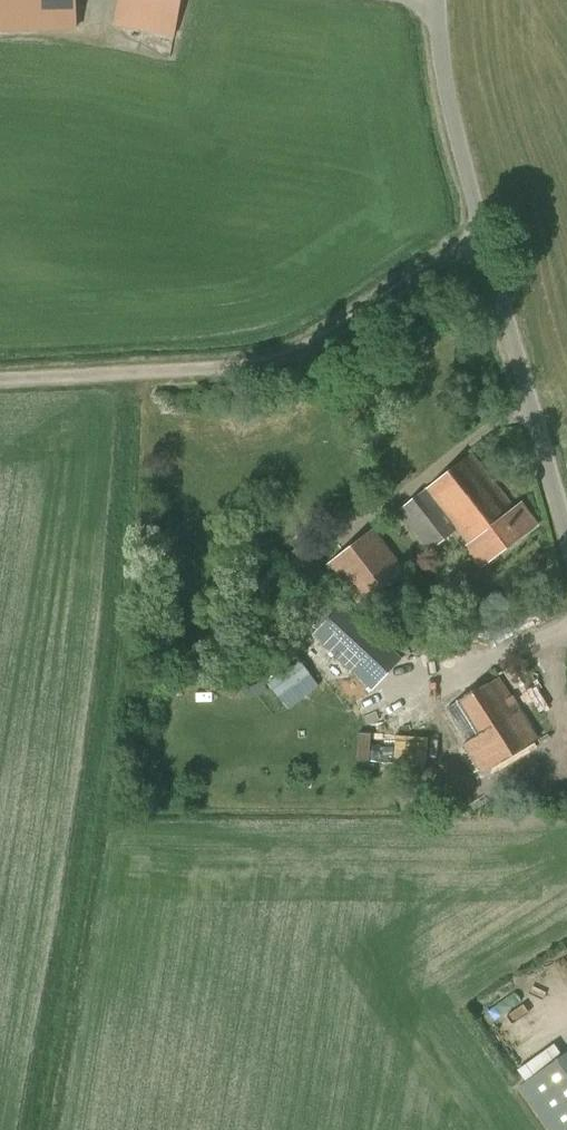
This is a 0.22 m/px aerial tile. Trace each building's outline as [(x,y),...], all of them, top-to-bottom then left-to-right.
[(82,32),(81,23),(81,0),(0,0),(0,35),(82,32)] [(175,37),(182,0),(118,0),(113,26),(175,37)] [(472,454),(399,510),(430,551),(458,530),(469,544),(465,547),(481,568),(538,524),(521,502),(514,508),(472,454)] [(328,563),(357,603),(405,568),(375,528),(328,563)] [(301,543),(280,558),(299,583),(304,580),(301,577),(318,565),(301,543)] [(269,559),(263,547),(249,553),(255,565),(269,559)] [(303,625),(370,690),(401,658),(334,593),(303,625)] [(398,607),(383,617),(390,627),(405,617),(398,607)] [(447,708),(468,742),(463,745),(481,774),(537,740),(498,677),(447,708)] [(484,1016),(474,1023),(549,1129),(566,1129),(566,1015),(508,999),(498,985),(474,1002),(484,1016)]
